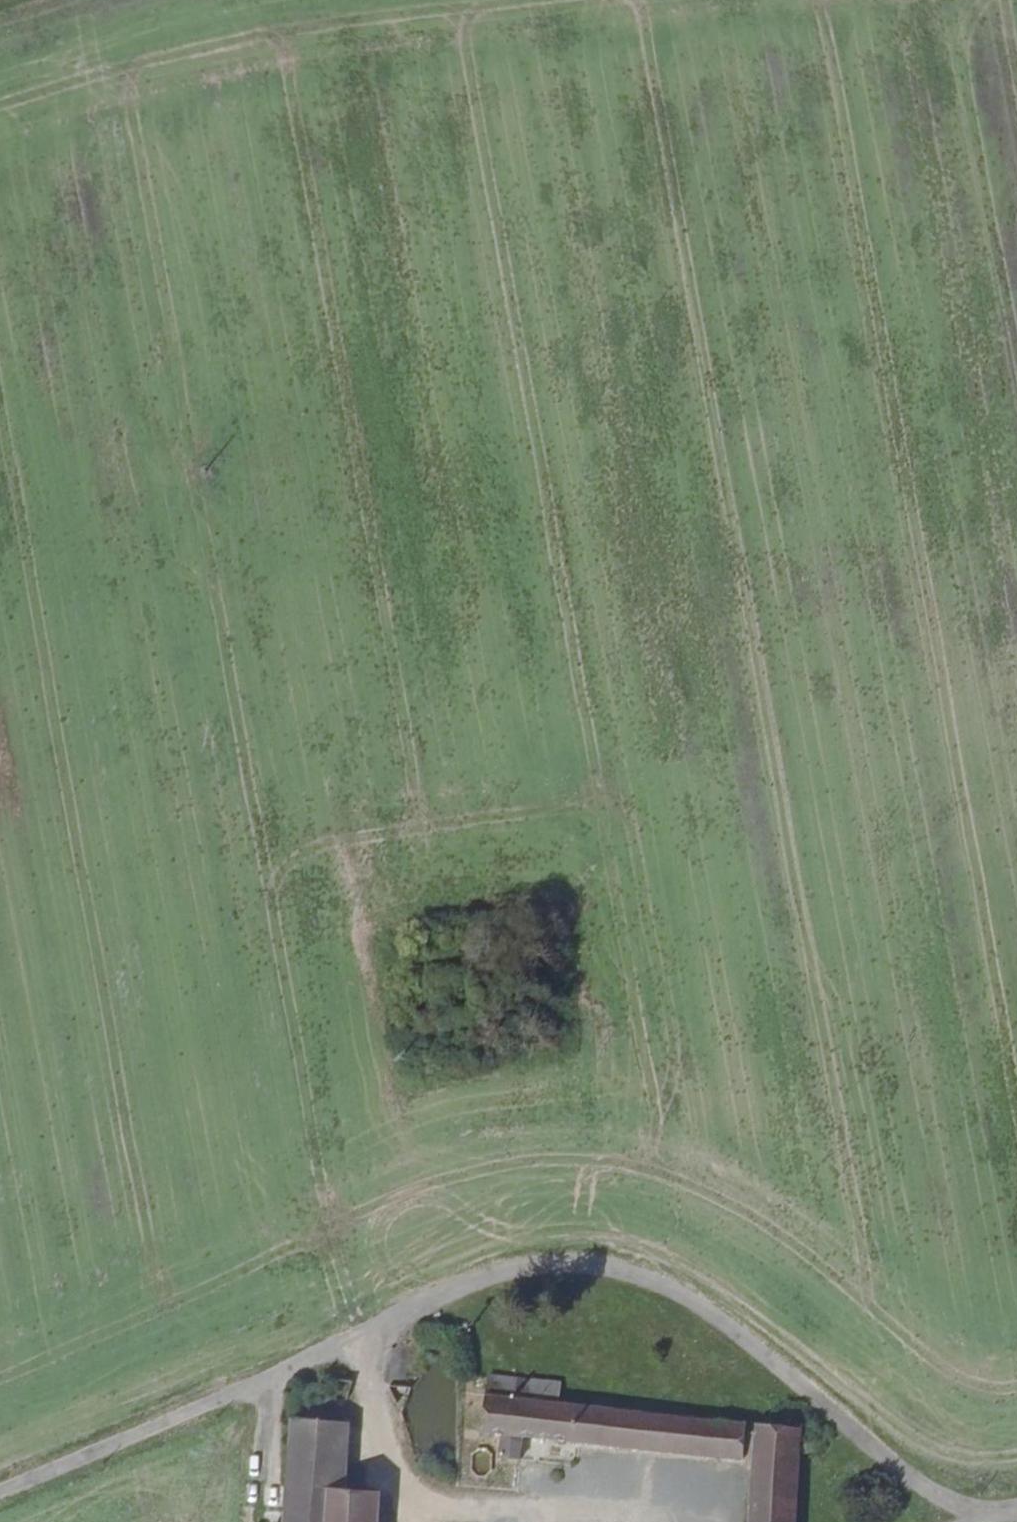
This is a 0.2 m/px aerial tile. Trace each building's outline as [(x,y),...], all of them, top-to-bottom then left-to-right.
[(803,1429),(559,1407),(561,1387),(487,1379),(482,1434),(506,1436),(505,1451),(523,1452),(525,1437),(753,1459),(749,1521),(797,1521),(803,1429)] [(348,1491),(352,1421),(292,1419),(284,1521),(325,1521),(328,1489),(348,1491)] [(265,1504),(282,1504),(282,1486),(266,1485),(265,1504)] [(380,1495),(331,1491),(328,1502),(326,1521),(377,1521),(380,1495)]
